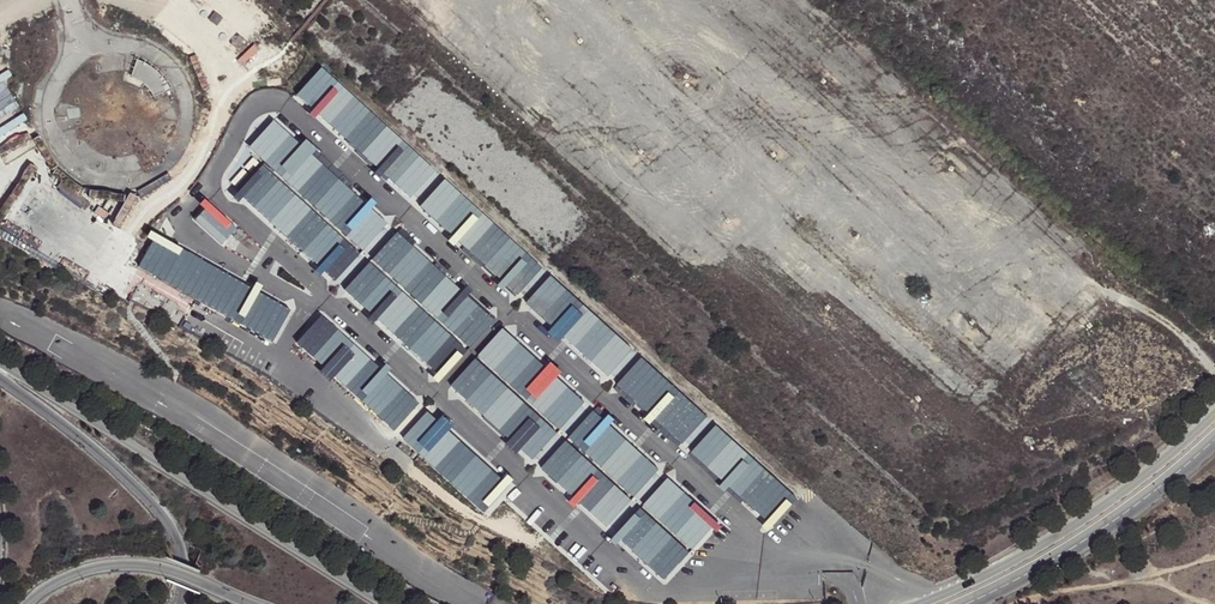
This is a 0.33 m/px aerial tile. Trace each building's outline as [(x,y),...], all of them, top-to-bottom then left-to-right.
[(146,90),(152,98),(168,90),(162,81),(156,74),(148,68),(135,61),(130,78),(139,83),(146,90)] [(433,172),(320,68),(292,99),(406,202),(433,172)] [(387,223),(273,119),(250,148),(363,251),(387,223)] [(357,257),(260,167),(237,194),(335,282),(357,257)] [(540,269),(442,179),(416,209),(513,300),(540,269)] [(186,220),(212,242),(231,221),(207,197),(186,220)] [(494,321),(396,232),(372,259),(469,348),(494,321)] [(139,268),(272,343),(289,311),(156,238),(139,268)] [(465,353),(367,264),(343,292),(440,381),(465,353)] [(630,353),(547,277),(521,306),(604,382),(630,353)] [(418,405),(321,316),(297,344),(394,432),(418,405)] [(584,403),(501,328),(477,355),(559,431),(584,403)] [(555,435),(472,360),(447,388),(530,462),(555,435)] [(703,420),(638,360),(612,388),(678,448),(703,420)] [(658,471),(592,410),(567,438),(634,499),(658,471)] [(511,486),(426,412),(401,439),(485,512),(511,486)] [(784,494),(711,429),(686,456),(759,522),(784,494)] [(629,504),(562,443),(539,469),(605,532),(629,504)] [(715,523),(667,479),(643,507),(690,550),(715,523)] [(688,555),(639,511),(615,540),(663,582),(688,555)]
